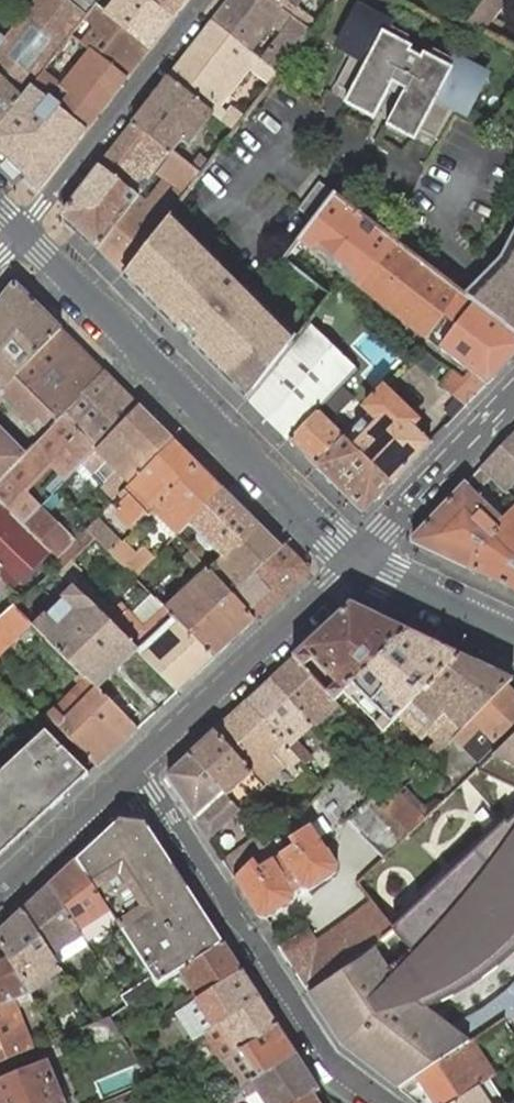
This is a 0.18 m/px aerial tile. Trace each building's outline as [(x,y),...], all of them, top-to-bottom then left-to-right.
[(4,40),(0,44),(0,126),(23,97),(31,87),(76,30),(95,6),(100,0),(35,0),(4,40)] [(173,19),(149,0),(116,0),(105,14),(150,49),(173,19)] [(188,0),(149,0),(173,19),(188,0)] [(278,74),(311,32),(284,11),(271,0),(229,0),(212,22),(251,53),(272,26),(284,35),(263,62),(278,74)] [(311,32),(318,23),(289,0),(271,0),(284,11),(311,32)] [(468,23),(480,30),(503,0),(485,0),(468,23)] [(131,73),(150,49),(105,14),(95,6),(76,30),(131,73)] [(389,22),(359,6),(338,46),(352,52),(336,84),(351,92),(379,107),(394,80),(409,51),(411,46),(384,32),(389,22)] [(225,124),(234,131),(245,117),(232,107),(228,113),(221,108),(250,70),(270,85),(278,74),(263,62),(251,53),(212,22),(168,79),(213,115),(225,124)] [(86,131),(131,73),(76,30),(31,87),(50,102),(58,109),(86,131)] [(422,57),(409,51),(394,80),(406,87),(422,57)] [(406,87),(392,114),(421,128),(436,136),(452,105),(466,112),(487,73),(456,57),(451,67),(424,53),(422,57),(406,87)] [(133,123),(172,154),(173,153),(182,141),(189,146),(195,138),(188,133),(201,117),(208,122),(213,115),(168,79),(133,123)] [(86,131),(58,109),(50,102),(31,87),(23,97),(0,126),(0,152),(39,191),(86,131)] [(351,92),(346,102),(374,117),(379,107),(351,92)] [(421,128),(392,114),(387,124),(415,138),(421,128)] [(188,133),(195,138),(208,122),(201,117),(188,133)] [(99,167),(139,197),(157,173),(172,154),(133,123),(99,167)] [(191,167),(200,174),(234,131),(225,124),(191,167)] [(98,249),(123,274),(200,174),(191,167),(173,153),(172,154),(157,173),(165,179),(146,203),(139,197),(98,249)] [(63,215),(98,249),(139,197),(99,167),(63,214),(63,215)] [(300,210),(315,222),(335,197),(319,184),(300,210)] [(477,304),(335,197),(315,222),(295,249),(285,262),(330,298),(335,293),(446,378),(459,388),(466,380),(480,391),(511,359),(513,355),(513,332),(477,304)] [(209,360),(248,399),(295,341),(255,301),(191,239),(169,216),(123,274),(146,297),(177,329),(181,325),(195,338),(191,342),(209,360)] [(505,262),(493,275),(470,298),(477,304),(513,332),(513,245),(505,262)] [(0,301),(0,342),(7,350),(15,342),(26,354),(16,364),(22,370),(62,329),(17,284),(13,284),(0,301)] [(358,368),(310,323),(248,399),(289,440),(315,467),(344,438),(345,437),(318,410),(333,395),(358,368)] [(105,372),(62,329),(22,370),(5,387),(0,393),(0,402),(1,401),(5,397),(32,423),(38,417),(44,424),(52,417),(57,421),(105,372)] [(5,387),(22,370),(16,364),(26,354),(15,342),(7,350),(0,342),(0,382),(5,387)] [(0,480),(0,500),(25,524),(42,507),(81,467),(140,406),(105,372),(57,421),(40,439),(26,453),(22,457),(0,480)] [(467,405),(480,391),(466,380),(459,388),(446,378),(440,384),(455,395),(467,405)] [(353,446),(391,485),(431,443),(414,427),(420,420),(383,385),(362,407),(375,420),(367,429),(360,422),(345,437),(344,438),(353,446)] [(140,406),(81,467),(90,477),(101,466),(115,481),(102,495),(112,505),(125,492),(174,441),(140,406)] [(480,468),(490,478),(513,501),(513,433),(480,468)] [(22,457),(0,435),(0,480),(22,457)] [(344,438),(315,467),(362,512),(365,512),(391,485),(353,446),(344,438)] [(199,465),(174,441),(125,492),(130,496),(116,511),(132,527),(146,512),(149,515),(151,513),(156,509),(199,465)] [(223,489),(199,465),(156,509),(151,513),(156,517),(160,513),(180,533),(189,524),(223,489)] [(413,542),(465,567),(505,524),(501,520),(475,494),(490,478),(480,468),(465,484),(413,539),(413,542)] [(259,524),(223,489),(189,524),(198,533),(197,534),(197,535),(197,536),(196,536),(196,538),(197,539),(197,540),(197,541),(206,550),(207,551),(208,551),(209,551),(210,551),(211,551),(212,550),(213,550),(214,549),(222,557),(224,560),(259,524)] [(22,600),(57,570),(52,566),(59,559),(25,524),(0,500),(0,513),(45,558),(20,582),(0,563),(0,578),(22,600)] [(42,507),(25,524),(59,559),(76,542),(42,507)] [(513,590),(513,507),(501,520),(505,524),(465,567),(513,590)] [(20,582),(45,558),(0,513),(0,563),(20,582)] [(95,537),(112,554),(118,547),(124,541),(99,518),(94,524),(76,542),(59,559),(52,566),(57,570),(59,573),(68,564),(95,537)] [(282,548),(259,524),(224,560),(222,557),(209,570),(231,595),(285,546),(284,545),(282,548)] [(136,579),(154,560),(157,557),(146,546),(139,554),(125,540),(124,541),(118,547),(112,554),(136,579)] [(285,546),(231,595),(255,621),(254,622),(255,623),(309,573),(309,572),(310,571),(309,570),(308,569),(285,546)] [(209,570),(194,554),(186,560),(201,577),(166,610),(215,658),(254,622),(255,621),(231,595),(209,570)] [(68,564),(59,573),(74,588),(116,630),(137,651),(178,693),(215,658),(166,610),(151,595),(146,600),(131,616),(125,622),(113,610),(68,564)] [(116,630),(74,588),(63,599),(66,603),(60,608),(55,614),(49,620),(46,616),(35,627),(83,675),(98,690),(137,651),(116,630)] [(119,604),(113,610),(125,622),(131,616),(119,604)] [(343,692),(406,630),(350,604),(294,657),(303,667),(311,660),(334,686),(327,692),(334,701),(343,692)] [(7,648),(31,623),(15,606),(0,619),(0,655),(7,648)] [(424,691),(459,655),(406,630),(343,692),(352,701),(360,693),(384,717),(375,725),(382,732),(403,711),(424,691)] [(506,685),(513,680),(459,655),(424,691),(403,711),(410,719),(421,708),(435,723),(427,731),(438,742),(427,752),(433,759),(454,738),(506,685)] [(315,728),(339,706),(334,701),(327,692),(303,667),(294,657),(270,679),(302,713),(315,728)] [(303,667),(327,692),(334,686),(311,660),(303,667)] [(48,718),(97,767),(138,729),(98,690),(83,675),(78,680),(81,684),(92,695),(65,722),(55,711),(48,718)] [(297,757),(321,735),(315,728),(302,713),(270,679),(246,701),(275,734),(297,757)] [(47,731),(0,684),(0,769),(3,771),(47,731)] [(92,695),(81,684),(70,696),(66,699),(55,711),(65,722),(92,695)] [(506,685),(454,738),(462,746),(480,728),(496,744),(513,725),(513,693),(506,685)] [(300,760),(297,757),(275,734),(246,701),(214,732),(246,766),(261,783),(264,786),(284,768),(292,776),(298,772),(294,767),(300,760)] [(50,735),(47,731),(3,771),(0,769),(0,782),(50,735)] [(246,766),(214,732),(189,754),(219,786),(223,791),(228,796),(239,811),(258,794),(254,788),(261,783),(246,766)] [(475,771),(513,790),(513,734),(475,771)] [(82,770),(62,749),(63,748),(50,735),(0,782),(0,845),(82,770)] [(219,786),(189,754),(167,775),(194,817),(209,839),(239,811),(228,796),(223,791),(219,786)] [(88,775),(82,770),(0,845),(0,857),(88,775)] [(424,813),(428,816),(431,813),(405,787),(398,794),(420,817),(424,813)] [(383,808),(409,834),(424,820),(428,816),(424,813),(420,817),(398,794),(383,808)] [(348,820),(385,856),(409,834),(383,808),(371,797),(348,820)] [(510,820),(392,926),(394,929),(383,938),(393,951),(404,966),(423,993),(382,1020),(343,1045),(399,1088),(417,1077),(471,1041),(504,1019),(513,1018),(513,814),(510,820)] [(185,968),(224,943),(148,826),(116,822),(76,860),(103,901),(110,912),(152,975),(158,985),(185,968)] [(259,870),(252,860),(234,878),(259,916),(267,918),(294,901),(295,894),(303,888),(310,891),(337,873),(338,866),(328,850),(326,852),(310,827),(293,838),(297,845),(259,870)] [(103,901),(76,860),(49,885),(73,922),(103,901)] [(77,927),(73,922),(49,885),(23,909),(47,946),(77,927)] [(80,933),(110,912),(103,901),(73,922),(77,927),(80,933)] [(279,947),(308,991),(348,965),(374,944),(383,938),(394,929),(392,926),(373,901),(317,942),(307,929),(279,947)] [(52,955),(47,946),(23,909),(0,931),(0,945),(9,959),(31,992),(62,970),(52,955)] [(82,935),(80,933),(77,927),(47,946),(52,955),(82,935)] [(308,991),(327,1020),(404,966),(393,951),(383,938),(374,944),(382,958),(363,971),(366,975),(357,981),(348,965),(308,991)] [(203,996),(242,971),(224,943),(185,968),(203,996)] [(31,992),(9,959),(0,964),(0,1008),(11,1003),(33,995),(31,992)] [(343,1045),(382,1020),(423,993),(404,966),(327,1020),(343,1045)] [(221,1023),(260,998),(242,971),(203,996),(184,1008),(189,1015),(207,1002),(221,1023)] [(121,996),(127,1005),(158,985),(152,975),(121,996)] [(32,1049),(18,1009),(38,1001),(33,995),(11,1003),(0,1008),(0,1061),(32,1049)] [(239,1051),(278,1026),(260,998),(221,1023),(225,1030),(239,1051)] [(88,1052),(123,1037),(110,1017),(96,1022),(79,1030),(88,1052)] [(214,1037),(225,1030),(221,1023),(210,1031),(214,1037)] [(259,1078),(296,1053),(278,1026),(239,1051),(236,1053),(240,1060),(245,1057),(259,1078)] [(494,1076),(471,1041),(417,1077),(435,1102),(454,1102),(490,1079),(494,1076)] [(296,1053),(259,1078),(254,1081),(244,1087),(250,1094),(246,1097),(250,1102),(298,1102),(313,1093),(319,1089),(296,1053)] [(254,1081),(259,1078),(245,1057),(240,1060),(254,1081)] [(45,1061),(0,1079),(0,1102),(62,1102),(45,1061)] [(490,1079),(454,1102),(506,1102),(490,1079)] [(313,1093),(298,1102),(320,1102),(313,1093)]
